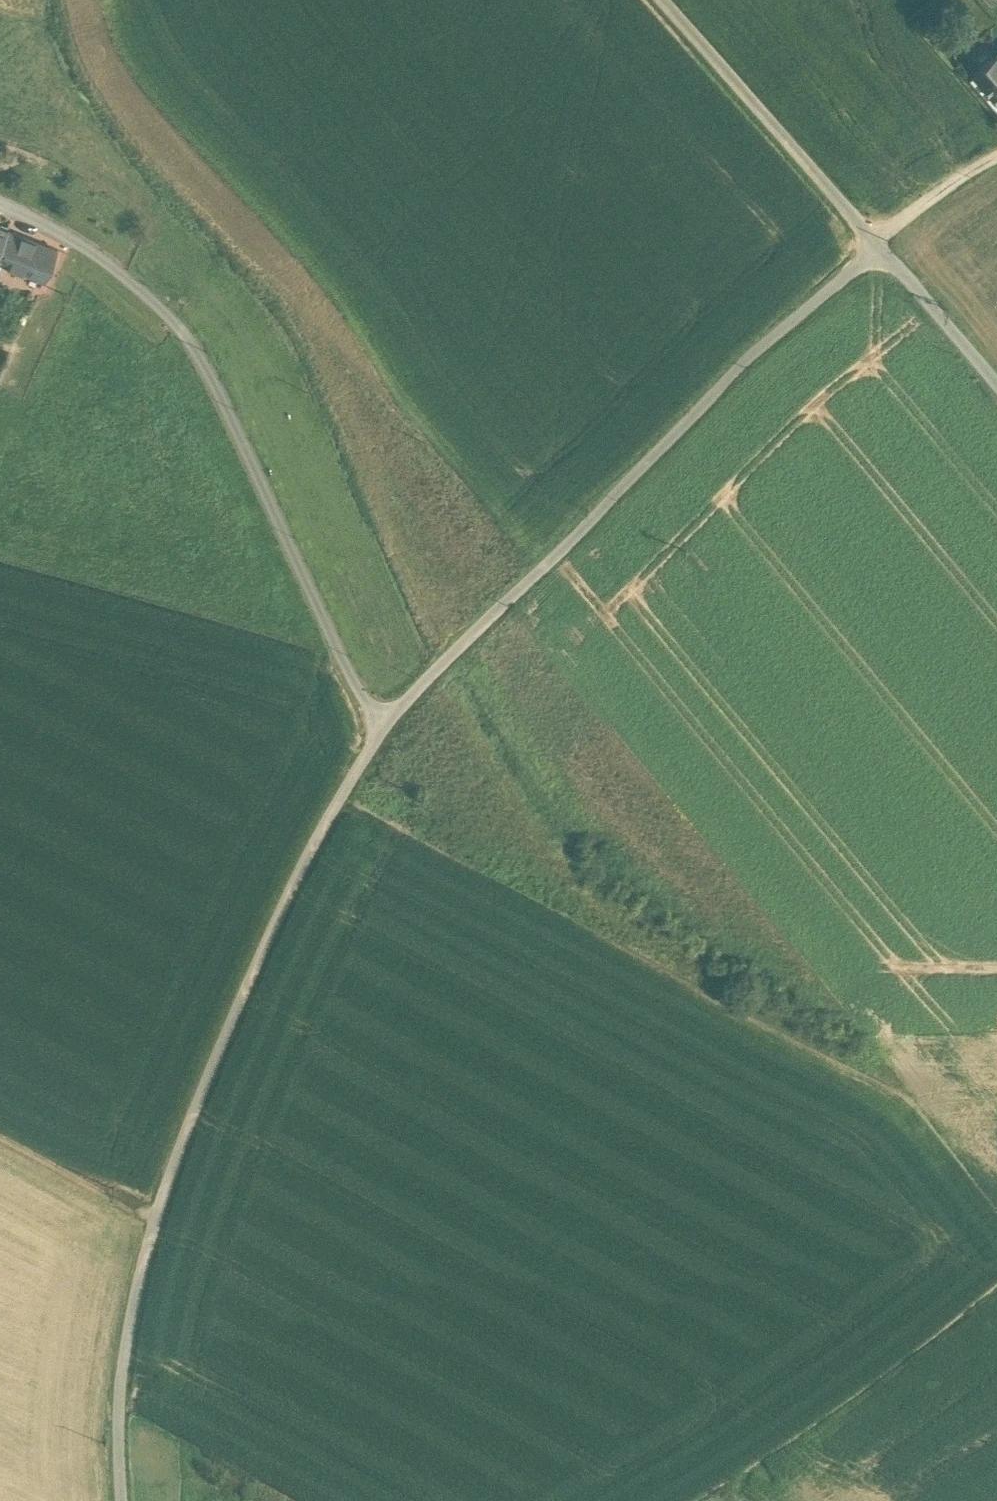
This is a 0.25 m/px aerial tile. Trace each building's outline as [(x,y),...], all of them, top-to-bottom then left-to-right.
[(975,73),(996,98),(996,53),(975,73)] [(7,228),(0,246),(0,261),(2,261),(43,278),(56,248),(7,228)]
